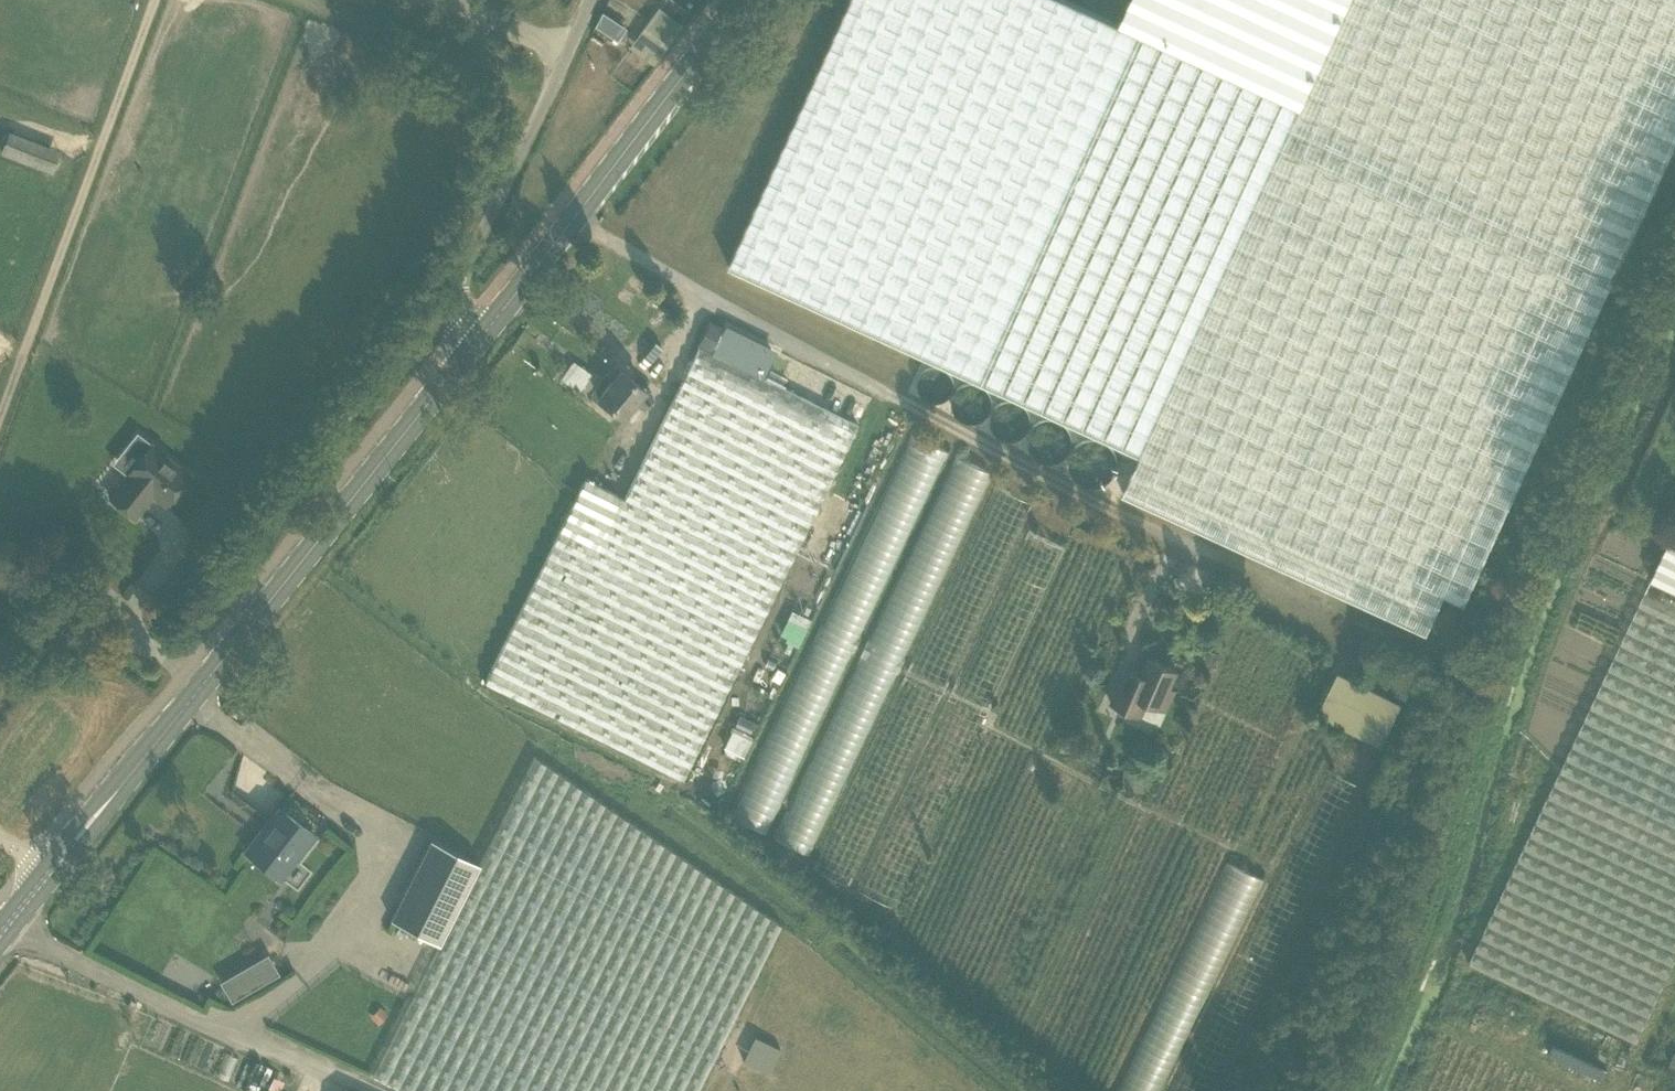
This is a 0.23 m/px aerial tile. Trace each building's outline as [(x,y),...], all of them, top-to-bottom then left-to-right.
[(1114,25),(1060,0),(846,0),(723,269),(1135,457),(1117,495),(1440,643),(1670,142),(1674,144),(1674,0),(1125,0),(1114,25)] [(661,6),(636,44),(660,59),(684,21),(661,6)] [(596,25),(621,38),(629,25),(604,11),(596,25)] [(56,161),(5,142),(0,153),(52,173),(56,161)] [(710,353),(722,329),(709,322),(697,347),(700,348),(710,353)] [(725,324),(722,329),(710,353),(728,360),(762,378),(776,350),(725,324)] [(677,794),(858,425),(762,378),(728,360),(710,353),(700,348),(624,499),(599,550),(560,531),(478,696),(677,794)] [(574,359),(563,376),(580,388),(592,372),(574,359)] [(620,370),(598,397),(622,417),(634,401),(644,409),(653,398),(643,390),(644,389),(620,370)] [(897,567),(944,449),(910,436),(871,533),(883,538),(875,558),(897,567)] [(128,474),(110,497),(135,516),(158,487),(171,498),(190,475),(151,444),(127,473),(128,474)] [(944,526),(944,519),(941,524),(942,538),(919,539),(920,554),(925,556),(926,572),(927,571),(928,603),(965,523),(965,528),(991,470),(959,456),(950,476),(950,479),(945,490),(958,496),(942,497),(939,503),(952,509),(944,526)] [(599,550),(624,499),(584,480),(560,531),(599,550)] [(1469,962),(1636,1041),(1674,958),(1674,542),(1669,539),(1469,962)] [(86,579),(95,570),(83,556),(73,565),(86,579)] [(1123,673),(1110,702),(1141,716),(1148,701),(1162,707),(1167,709),(1176,690),(1170,688),(1178,671),(1149,658),(1141,676),(1135,678),(1123,673)] [(733,816),(766,831),(841,668),(827,662),(821,673),(802,664),(733,816)] [(1339,672),(1318,713),(1380,745),(1401,704),(1339,672)] [(814,853),(858,738),(846,733),(840,749),(830,745),(826,757),(813,752),(779,840),(814,853)] [(480,863),(440,944),(409,1003),(372,1075),(404,1090),(697,1090),(781,926),(534,757),(482,859),(480,863)] [(245,817),(258,827),(266,816),(253,807),(245,817)] [(280,877),(313,833),(279,807),(246,851),(280,877)] [(440,944),(480,863),(430,839),(390,919),(440,944)] [(218,981),(230,1001),(278,973),(267,953),(218,981)] [(369,1016),(377,1024),(388,1013),(380,1005),(369,1016)] [(743,1058),(769,1070),(780,1046),(754,1034),(743,1058)] [(1557,1043),(1551,1052),(1600,1079),(1605,1070),(1557,1043)]
